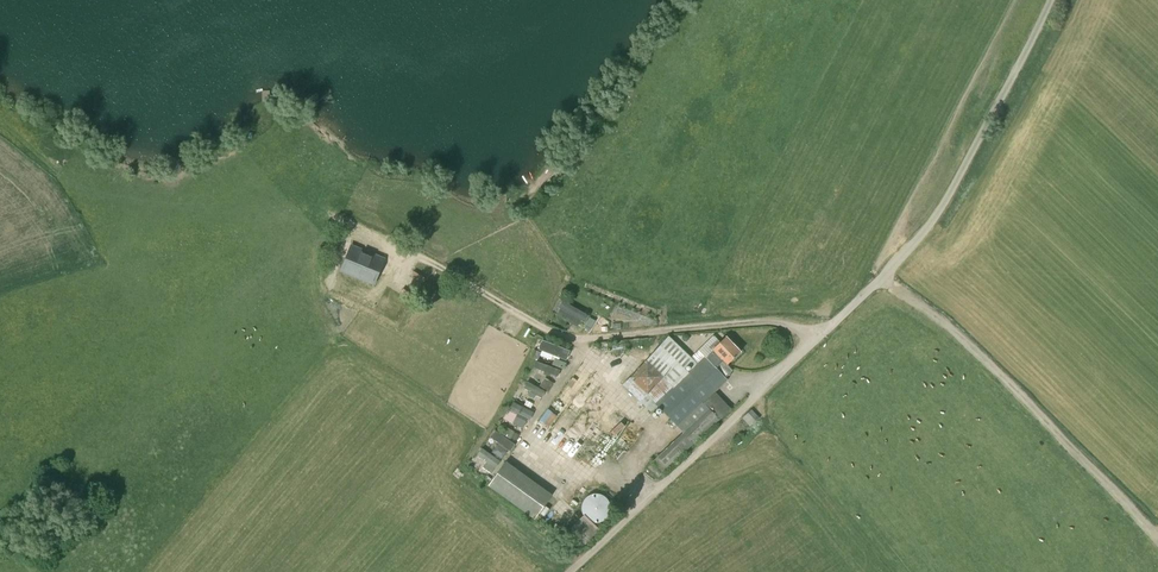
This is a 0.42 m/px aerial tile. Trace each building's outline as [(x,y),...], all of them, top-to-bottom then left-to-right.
[(363,268),(393,282),(405,258),(396,254),(395,257),(382,250),(383,248),(374,244),(363,268)] [(592,327),(586,323),(583,328),(589,332),(592,327)] [(714,351),(706,358),(715,368),(723,361),(727,365),(740,352),(726,337),(712,349),(714,351)] [(538,339),(534,349),(563,360),(567,351),(538,339)] [(657,404),(689,373),(660,346),(646,362),(660,376),(639,400),(650,410),(656,404),(657,404)] [(705,357),(689,373),(657,404),(679,427),(711,396),(727,380),(715,368),(706,358),(705,357)] [(554,359),(552,365),(564,369),(566,363),(554,359)] [(548,391),(552,385),(544,380),(540,386),(548,391)] [(714,398),(711,396),(679,427),(682,430),(693,441),(695,444),(731,409),(717,395),(714,398)] [(510,402),(502,420),(524,429),(532,411),(510,402)] [(775,434),(752,410),(743,418),(751,426),(753,423),(769,440),(775,434)] [(513,432),(505,428),(502,434),(510,438),(513,432)] [(693,441),(682,430),(650,462),(660,474),(693,441)] [(551,496),(505,463),(488,487),(533,520),(551,496)] [(607,512),(607,509),(607,506),(606,503),(605,501),(604,499),(601,497),(599,495),(596,494),(593,494),(590,494),(588,495),(585,496),(583,498),(581,500),(579,502),(578,505),(578,509),(578,512),(580,515),(581,518),(583,519),(584,521),(587,522),(590,523),(593,523),(596,523),(598,522),(601,521),(603,519),(605,517),(606,515),(607,512)] [(579,546),(594,531),(578,515),(563,529),(579,546)]
